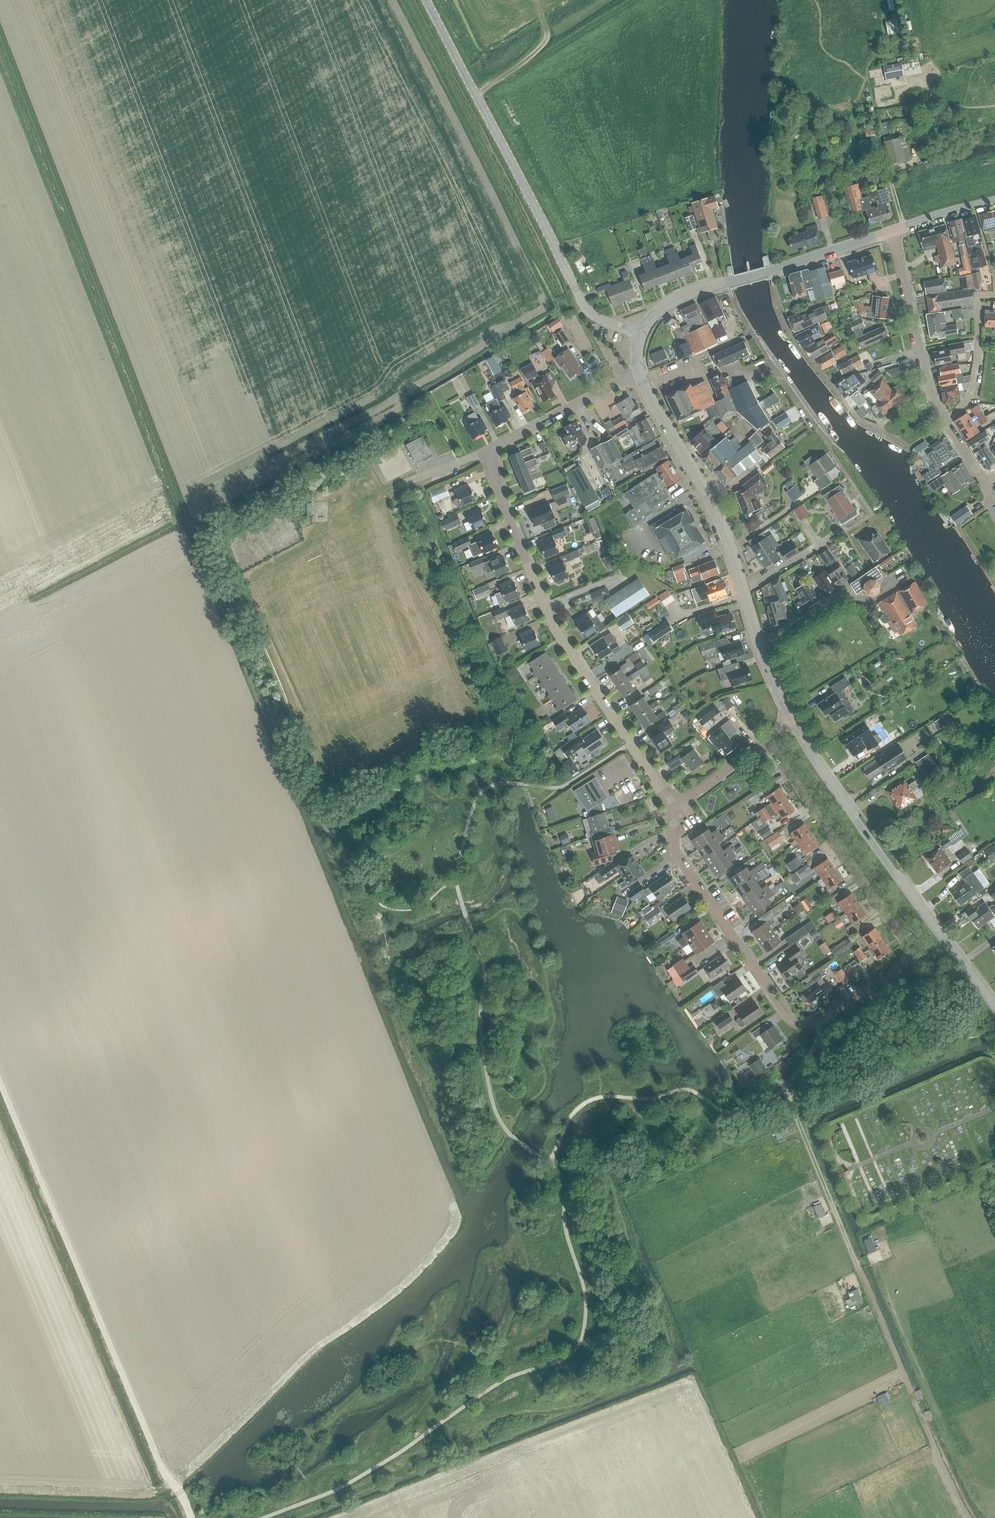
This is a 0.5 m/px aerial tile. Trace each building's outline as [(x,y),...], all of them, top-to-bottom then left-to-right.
[(903,19),(890,20),(891,33),(903,33),(903,19)] [(888,65),(882,67),(885,79),(891,78),(888,65)] [(879,125),(880,134),(891,132),(890,123),(879,125)] [(864,128),(866,137),(877,135),(875,125),(864,128)] [(883,142),(888,165),(909,160),(904,137),(883,142)] [(866,176),(868,186),(887,181),(884,171),(866,176)] [(870,225),(881,221),(876,206),(871,208),(867,197),(862,198),(860,190),(858,191),(856,185),(843,189),(850,212),(858,210),(857,206),(860,205),(861,207),(864,206),(870,225)] [(876,206),(881,221),(890,218),(886,203),(890,202),(885,188),(876,191),(880,205),(876,206)] [(701,234),(716,229),(710,210),(718,207),(714,196),(706,198),(691,203),(701,234)] [(823,196),(812,198),(818,219),(828,217),(823,196)] [(994,211),(987,213),(978,215),(982,230),(991,228),(992,230),(994,229),(994,211)] [(685,218),(690,231),(696,229),(691,216),(685,218)] [(959,220),(967,246),(974,244),(972,235),(980,233),(975,216),(959,220)] [(967,254),(963,240),(964,239),(959,220),(948,223),(952,238),(953,243),(959,241),(959,244),(958,245),(961,256),(967,254)] [(805,248),(821,243),(816,225),(805,229),(806,232),(790,237),(791,240),(789,240),(791,250),(805,246),(805,248)] [(941,268),(955,265),(945,225),(918,232),(923,251),(937,247),(939,255),(938,256),(941,268)] [(971,273),(973,279),(975,289),(983,288),(979,272),(977,267),(986,265),(980,245),(975,246),(974,244),(967,246),(967,248),(966,248),(972,273),(971,273)] [(691,272),(692,275),(704,270),(695,245),(689,247),(692,255),(686,258),(691,272)] [(679,277),(691,272),(686,258),(679,260),(676,252),(670,255),(679,277)] [(661,267),(667,281),(679,277),(670,255),(666,256),(669,264),(661,267)] [(852,279),(876,271),(871,255),(847,263),(852,279)] [(644,290),(656,286),(648,263),(645,258),(646,257),(640,259),(645,273),(639,276),(644,290)] [(656,286),(667,281),(661,267),(656,269),(653,262),(653,261),(648,263),(656,286)] [(816,301),(832,296),(824,267),(808,271),(808,270),(807,270),(791,274),(790,274),(789,275),(788,276),(788,278),(790,283),(794,298),(806,295),(805,290),(810,289),(811,291),(813,290),(816,301)] [(836,290),(847,287),(841,269),(828,273),(832,285),(834,284),(836,290)] [(624,282),(617,284),(624,302),(636,297),(626,272),(621,274),(624,282)] [(925,295),(946,291),(944,279),(923,282),(925,295)] [(624,302),(617,284),(610,287),(610,285),(597,289),(599,294),(606,291),(612,306),(624,302)] [(973,288),(926,296),(928,312),(941,310),(941,309),(961,306),(961,308),(975,306),(974,299),(973,288)] [(886,319),(888,298),(872,296),(871,310),(865,309),(860,298),(853,302),(859,314),(870,318),(871,317),(875,318),(886,319)] [(708,322),(723,315),(714,297),(699,304),(708,322)] [(994,327),(994,331),(994,332),(994,302),(993,302),(993,310),(985,310),(985,327),(994,327)] [(694,354),(716,344),(707,325),(701,327),(701,326),(705,324),(695,304),(680,311),(687,326),(682,329),(694,354)] [(794,333),(827,318),(822,308),(801,317),(799,313),(787,319),(788,319),(787,320),(793,332),(794,333)] [(952,318),(963,317),(962,308),(951,310),(952,318)] [(944,336),(957,334),(956,325),(945,327),(943,312),(926,315),(929,338),(937,337),(938,339),(945,338),(944,336)] [(670,315),(665,320),(669,324),(674,319),(670,315)] [(857,339),(855,339),(859,349),(888,336),(883,327),(863,336),(860,329),(865,327),(860,318),(849,323),(857,339)] [(559,320),(549,327),(553,333),(563,326),(559,320)] [(825,334),(829,332),(833,330),(829,321),(821,325),(821,326),(825,334)] [(715,339),(726,334),(721,323),(710,329),(715,339)] [(814,341),(823,336),(819,326),(808,331),(808,330),(797,336),(802,348),(814,342),(814,341)] [(554,334),(562,347),(570,341),(561,329),(554,334)] [(821,339),(822,339),(806,349),(812,360),(828,351),(826,347),(837,340),(833,332),(821,339)] [(687,342),(673,348),(678,360),(684,357),(692,354),(687,342)] [(718,369),(749,355),(743,342),(712,356),(718,369)] [(950,356),(965,353),(963,343),(948,346),(949,350),(932,353),(935,365),(951,362),(950,356)] [(841,345),(833,350),(838,358),(846,354),(841,345)] [(667,348),(653,354),(657,363),(671,357),(667,348)] [(570,379),(581,371),(577,366),(578,365),(568,350),(554,359),(560,368),(561,367),(570,379)] [(822,370),(836,362),(830,353),(817,361),(822,370)] [(851,370),(863,364),(858,355),(851,359),(848,361),(848,362),(837,366),(841,375),(852,371),(851,370)] [(543,403),(554,397),(550,389),(552,388),(545,375),(539,378),(532,364),(521,370),(527,380),(530,379),(532,382),(531,383),(534,390),(536,389),(543,403)] [(941,385),(942,388),(957,385),(957,384),(956,381),(958,381),(957,375),(960,375),(959,365),(939,369),(940,377),(937,378),(939,386),(941,385)] [(900,367),(886,371),(893,378),(907,374),(900,367)] [(879,370),(869,379),(874,384),(883,375),(879,370)] [(860,374),(857,374),(852,376),(851,375),(848,378),(847,376),(844,378),(843,378),(834,385),(844,398),(865,381),(860,374)] [(721,419),(737,412),(723,379),(721,375),(709,380),(719,400),(714,403),(715,404),(721,419)] [(522,414),(533,408),(525,392),(525,393),(522,387),(524,385),(520,377),(509,383),(513,391),(517,389),(520,395),(512,399),(515,405),(517,404),(522,414)] [(723,379),(737,412),(758,430),(769,422),(762,411),(778,401),(774,394),(757,405),(747,381),(734,387),(729,377),(723,379)] [(503,392),(509,389),(504,379),(498,383),(503,392)] [(585,389),(578,391),(579,393),(593,390),(590,380),(583,382),(585,389)] [(882,380),(875,385),(894,406),(904,397),(895,386),(891,390),(882,380)] [(504,406),(501,408),(497,401),(506,397),(498,382),(495,383),(494,381),(489,384),(490,387),(496,399),(485,404),(490,413),(489,414),(497,427),(507,422),(506,419),(510,418),(504,406)] [(715,404),(714,403),(704,382),(691,388),(690,385),(665,396),(677,421),(685,418),(686,420),(692,417),(691,415),(706,408),(711,419),(718,415),(713,405),(715,404)] [(969,382),(957,384),(957,385),(942,388),(940,388),(943,405),(954,403),(953,398),(959,396),(958,390),(967,388),(969,382)] [(884,415),(894,406),(875,385),(869,391),(878,402),(874,405),(884,415)] [(482,411),(473,395),(466,399),(474,413),(475,415),(482,411)] [(627,421),(641,412),(637,404),(634,406),(629,397),(616,405),(627,421)] [(985,407),(973,414),(977,420),(985,415),(989,413),(985,407)] [(478,420),(475,415),(474,413),(466,417),(470,424),(466,426),(473,440),(484,434),(482,432),(486,430),(480,419),(478,420)] [(954,422),(960,431),(973,423),(967,414),(954,422)] [(784,415),(773,422),(778,431),(783,428),(781,424),(788,420),(784,415)] [(977,420),(980,426),(988,421),(985,415),(977,420)] [(610,432),(626,423),(622,416),(612,422),(611,420),(605,423),(610,432)] [(631,429),(629,431),(625,424),(610,432),(614,439),(625,433),(627,435),(630,434),(637,447),(646,442),(655,437),(646,419),(636,424),(637,426),(631,429)] [(719,425),(725,433),(731,428),(725,420),(719,425)] [(564,428),(567,432),(559,436),(564,445),(571,441),(572,442),(577,439),(581,447),(585,445),(587,440),(584,435),(585,435),(582,428),(579,429),(576,422),(564,428)] [(973,423),(960,431),(966,441),(979,432),(973,423)] [(704,430),(702,432),(689,442),(700,454),(714,442),(704,430)] [(764,437),(768,442),(764,444),(766,447),(763,450),(769,459),(784,448),(777,439),(771,431),(764,437)] [(985,431),(967,443),(985,469),(990,470),(994,467),(994,460),(984,444),(990,440),(985,431)] [(758,433),(749,441),(750,442),(756,450),(766,442),(758,433)] [(406,445),(416,463),(423,460),(423,461),(433,456),(422,436),(406,445)] [(927,455),(935,467),(922,475),(926,482),(941,472),(938,468),(943,465),(957,456),(945,437),(931,446),(934,451),(927,455)] [(600,470),(622,458),(611,438),(589,449),(600,470)] [(725,438),(699,458),(711,473),(713,472),(733,455),(737,453),(725,438)] [(654,442),(632,454),(623,458),(625,462),(622,464),(626,473),(638,466),(642,473),(667,459),(659,445),(656,447),(654,442)] [(762,457),(750,442),(737,453),(733,455),(745,470),(762,457)] [(921,453),(928,445),(924,442),(917,449),(921,453)] [(509,457),(514,468),(524,463),(522,458),(533,454),(530,448),(520,452),(509,457)] [(818,480),(835,467),(825,454),(818,459),(815,455),(805,462),(808,466),(808,467),(818,480)] [(724,486),(745,470),(733,455),(713,472),(724,486)] [(535,459),(524,463),(514,468),(519,480),(529,476),(527,469),(537,465),(535,459)] [(657,472),(624,494),(634,509),(625,514),(633,527),(657,511),(655,507),(668,498),(663,490),(680,479),(668,461),(656,469),(657,472)] [(964,488),(974,481),(962,463),(941,477),(941,478),(929,486),(932,491),(945,483),(952,494),(963,487),(964,488)] [(580,465),(565,473),(584,506),(598,498),(580,465)] [(540,471),(529,476),(519,480),(524,493),(535,489),(532,481),(542,477),(540,471)] [(745,490),(735,494),(739,504),(744,515),(761,508),(756,496),(767,488),(764,481),(759,475),(742,487),(745,490)] [(551,490),(554,500),(556,500),(564,496),(569,495),(566,485),(551,490)] [(445,486),(430,492),(434,502),(449,496),(445,486)] [(455,491),(458,498),(455,499),(454,500),(454,502),(454,503),(455,505),(456,506),(458,507),(461,505),(462,506),(475,500),(470,489),(468,490),(466,486),(455,491)] [(802,496),(795,486),(787,491),(794,501),(802,496)] [(841,525),(858,515),(839,486),(823,496),(841,525)] [(811,504),(814,509),(818,509),(820,504),(818,500),(814,500),(811,504)] [(542,504),(528,510),(532,519),(535,526),(541,523),(544,530),(556,525),(553,519),(555,518),(548,502),(542,504)] [(809,514),(803,504),(793,510),(799,521),(809,514)] [(966,506),(949,517),(955,525),(971,514),(966,506)] [(673,513),(650,527),(659,541),(666,554),(673,550),(678,558),(681,556),(685,562),(705,550),(701,544),(705,542),(696,527),(697,526),(692,517),(690,518),(686,511),(684,507),(673,513)] [(472,530),(486,524),(480,509),(466,515),(472,530)] [(442,521),(446,530),(461,523),(457,514),(442,521)] [(597,518),(590,520),(595,532),(602,529),(597,518)] [(554,540),(566,535),(563,527),(550,533),(552,538),(540,542),(542,546),(540,547),(544,558),(559,553),(554,540)] [(875,562),(888,552),(881,542),(882,540),(877,533),(871,538),(868,532),(857,540),(861,545),(863,544),(875,562)] [(483,553),(497,547),(490,533),(476,539),(477,541),(471,544),(471,545),(468,546),(473,557),(483,553)] [(752,548),(758,558),(773,549),(772,547),(777,544),(771,534),(766,538),(767,539),(752,548)] [(468,537),(452,544),(456,552),(468,546),(471,545),(471,544),(468,537)] [(776,553),(773,549),(758,558),(764,568),(779,559),(778,557),(782,555),(786,561),(800,552),(793,542),(776,553)] [(837,564),(836,564),(834,562),(836,561),(828,549),(819,555),(827,567),(829,566),(830,568),(826,571),(837,587),(848,580),(837,564)] [(566,554),(569,561),(580,556),(578,550),(566,554)] [(601,558),(605,566),(612,562),(609,555),(601,558)] [(894,560),(892,556),(878,564),(881,569),(894,560)] [(495,577),(509,571),(504,560),(502,561),(500,557),(488,562),(483,564),(481,559),(469,564),(473,571),(484,567),(487,574),(492,571),(495,577)] [(702,580),(718,574),(714,561),(698,567),(698,568),(689,571),(691,578),(693,582),(702,579),(702,580)] [(564,581),(563,579),(569,576),(563,562),(548,568),(554,582),(555,582),(556,584),(558,585),(563,583),(564,581)] [(826,571),(820,575),(816,570),(812,573),(804,562),(798,565),(807,579),(812,575),(814,578),(814,579),(825,596),(834,590),(832,587),(835,585),(826,571)] [(674,575),(685,571),(682,563),(671,567),(674,575)] [(845,568),(852,577),(858,573),(852,563),(845,568)] [(882,576),(876,567),(875,568),(851,585),(856,594),(863,590),(867,595),(873,597),(878,593),(879,586),(876,581),(875,581),(882,576)] [(665,572),(668,580),(674,577),(671,570),(665,572)] [(774,595),(763,598),(772,627),(782,624),(782,623),(788,621),(784,604),(788,602),(779,576),(769,583),(774,595)] [(605,600),(616,617),(649,595),(638,578),(605,600)] [(505,601),(519,596),(514,584),(512,585),(511,581),(498,586),(501,592),(494,595),(500,608),(507,605),(505,601)] [(808,608),(819,600),(807,582),(796,590),(800,595),(792,600),(800,612),(808,607),(808,608)] [(715,599),(726,595),(725,593),(727,593),(725,587),(723,588),(721,583),(706,588),(705,586),(698,589),(702,600),(709,598),(710,602),(716,600),(715,599)] [(877,605),(884,615),(882,617),(881,619),(881,622),(883,624),(886,624),(888,623),(895,634),(898,632),(900,636),(916,627),(909,615),(927,604),(915,583),(877,605)] [(472,590),(476,599),(491,593),(487,584),(472,590)] [(675,600),(668,590),(658,596),(665,607),(675,600)] [(656,597),(651,601),(654,606),(659,602),(656,597)] [(516,626),(529,620),(523,605),(505,612),(503,607),(492,612),(496,621),(510,615),(516,626)] [(694,605),(673,618),(679,626),(699,613),(694,605)] [(574,622),(585,638),(597,630),(599,633),(605,629),(592,610),(574,622)] [(716,634),(735,627),(731,614),(718,618),(715,611),(698,617),(702,630),(714,626),(716,634)] [(616,622),(622,631),(634,623),(628,615),(616,622)] [(655,640),(678,630),(673,620),(651,630),(655,640)] [(646,630),(653,626),(651,622),(644,626),(646,630)] [(526,650),(539,645),(535,633),(533,634),(531,630),(519,635),(526,650)] [(590,647),(599,660),(611,652),(613,655),(621,650),(610,634),(590,647)] [(496,655),(507,650),(501,637),(491,641),(496,655)] [(740,641),(727,646),(725,638),(699,646),(703,656),(716,652),(717,654),(722,652),(725,661),(744,655),(740,641)] [(648,645),(639,651),(642,657),(651,651),(648,645)] [(534,677),(536,676),(553,665),(545,653),(528,664),(534,672),(532,673),(534,677)] [(610,676),(616,685),(626,679),(622,672),(629,667),(627,664),(619,668),(620,670),(610,676)] [(542,689),(544,687),(561,677),(553,665),(536,676),(542,684),(539,685),(542,689)] [(733,687),(752,681),(748,667),(735,671),(733,665),(717,670),(721,682),(731,679),(733,687)] [(637,672),(626,679),(616,685),(624,698),(635,691),(629,683),(639,676),(644,683),(652,678),(645,667),(637,672)] [(550,700),(552,699),(568,688),(561,677),(544,687),(549,695),(547,697),(550,700)] [(849,685),(845,678),(830,688),(834,694),(818,705),(825,716),(829,713),(835,722),(843,717),(844,719),(854,712),(840,691),(849,685)] [(568,688),(552,699),(557,707),(555,709),(557,712),(576,700),(568,688)] [(638,719),(651,711),(658,706),(656,702),(648,707),(643,698),(630,707),(638,719)] [(678,712),(686,709),(684,702),(676,705),(678,712)] [(694,715),(702,726),(720,712),(712,702),(694,715)] [(574,733),(591,722),(582,709),(567,718),(564,714),(553,721),(559,731),(568,724),(574,733)] [(681,713),(685,720),(692,716),(688,709),(681,713)] [(655,717),(651,711),(638,719),(644,728),(657,720),(657,721),(665,716),(663,712),(655,717)] [(934,722),(939,729),(944,726),(939,719),(934,722)] [(666,736),(675,730),(669,721),(657,729),(660,734),(651,740),(660,753),(672,745),(666,736)] [(729,721),(708,738),(719,751),(722,749),(726,755),(735,748),(729,739),(738,731),(729,721)] [(877,734),(873,736),(866,726),(856,733),(842,741),(843,743),(842,744),(844,746),(845,746),(847,749),(848,749),(853,756),(866,748),(867,751),(882,741),(877,734)] [(605,744),(597,731),(582,740),(580,736),(567,744),(560,749),(566,758),(573,753),(583,747),(588,755),(605,744)] [(931,741),(936,747),(941,743),(937,737),(931,741)] [(875,757),(877,760),(864,768),(866,770),(864,771),(865,773),(864,774),(866,777),(868,777),(869,779),(883,770),(885,773),(908,758),(898,743),(875,757)] [(879,745),(870,750),(874,757),(883,751),(879,745)] [(691,772),(703,764),(694,750),(687,755),(685,752),(667,764),(671,771),(684,762),(691,772)] [(931,753),(919,761),(929,777),(942,768),(931,753)] [(567,770),(572,777),(580,771),(575,765),(567,770)] [(944,781),(948,787),(959,780),(955,774),(944,781)] [(587,812),(588,817),(603,812),(601,803),(608,799),(603,790),(595,778),(574,792),(587,812)] [(912,793),(923,786),(918,779),(907,787),(904,782),(888,793),(896,804),(895,805),(897,807),(898,807),(900,810),(916,800),(912,793)] [(770,803),(755,814),(759,819),(761,817),(787,800),(779,788),(766,797),(770,803)] [(787,800),(761,817),(764,821),(775,814),(777,813),(782,820),(795,811),(787,800)] [(959,819),(954,811),(948,815),(953,823),(959,819)] [(590,833),(591,838),(613,831),(611,827),(609,828),(604,813),(603,812),(588,817),(589,818),(588,818),(593,833),(590,833)] [(558,820),(555,813),(549,816),(551,823),(558,820)] [(759,819),(751,824),(757,831),(767,824),(764,821),(761,817),(759,819)] [(790,834),(798,844),(811,835),(804,824),(790,834)] [(768,826),(758,833),(763,840),(773,833),(768,826)] [(691,841),(697,850),(723,832),(724,831),(721,827),(711,834),(708,830),(691,841)] [(956,843),(971,834),(966,827),(952,836),(956,843)] [(614,835),(613,831),(591,838),(596,854),(591,856),(594,865),(611,860),(609,853),(616,851),(611,836),(614,835)] [(638,858),(667,844),(661,832),(632,847),(638,858)] [(718,844),(727,837),(723,832),(697,850),(703,859),(720,847),(718,844)] [(765,840),(771,848),(784,840),(778,832),(765,840)] [(560,837),(563,844),(570,842),(567,834),(560,837)] [(818,846),(811,835),(798,844),(805,855),(818,846)] [(947,838),(939,843),(944,849),(951,844),(947,838)] [(992,861),(994,858),(994,855),(994,844),(985,851),(992,861)] [(561,848),(564,858),(573,855),(570,845),(561,848)] [(741,846),(734,851),(736,855),(743,850),(741,846)] [(703,859),(709,868),(732,852),(729,847),(723,851),(720,847),(703,859)] [(937,874),(951,864),(940,848),(926,859),(937,874)] [(972,856),(967,849),(956,856),(962,864),(972,856)] [(735,857),(732,852),(709,868),(715,877),(732,865),(730,861),(735,857)] [(800,856),(790,864),(795,872),(805,864),(800,856)] [(618,872),(621,877),(638,866),(631,857),(615,868),(612,863),(598,872),(605,881),(618,872)] [(822,879),(835,870),(828,859),(814,868),(822,879)] [(807,864),(789,876),(794,883),(812,872),(807,864)] [(627,885),(627,886),(644,874),(638,866),(621,877),(624,881),(619,884),(622,888),(627,885)] [(729,880),(735,889),(758,873),(755,868),(749,872),(746,868),(729,880)] [(842,881),(835,870),(822,879),(829,890),(842,881)] [(735,889),(741,897),(758,886),(756,882),(762,878),(758,873),(735,889)] [(983,888),(980,884),(972,873),(963,880),(966,884),(952,894),(960,906),(975,895),(974,895),(983,888)] [(653,893),(658,900),(665,896),(664,894),(675,886),(667,875),(644,891),(640,886),(627,895),(632,903),(644,895),(646,898),(653,893)] [(596,876),(585,883),(592,892),(602,885),(596,876)] [(741,897),(747,906),(770,890),(767,885),(761,889),(758,886),(741,897)] [(774,895),(770,890),(747,906),(754,915),(771,903),(768,899),(774,895)] [(838,903),(845,914),(859,905),(851,894),(838,903)] [(624,912),(628,901),(617,896),(612,908),(624,912)] [(690,909),(683,898),(665,910),(674,923),(680,918),(679,917),(690,909)] [(752,933),(759,943),(773,933),(769,927),(775,923),(772,919),(775,917),(774,915),(787,905),(784,901),(758,919),(762,926),(752,933)] [(802,902),(796,907),(802,914),(807,909),(802,902)] [(994,917),(994,906),(991,905),(988,907),(985,903),(977,908),(978,910),(969,917),(977,929),(994,917)] [(642,909),(645,914),(652,910),(648,905),(642,909)] [(866,915),(859,905),(845,914),(853,924),(866,915)] [(663,915),(657,906),(643,916),(649,925),(663,915)] [(832,912),(824,917),(828,923),(837,916),(833,910),(832,912)] [(836,923),(841,928),(847,923),(842,917),(836,923)] [(811,921),(785,939),(789,945),(816,927),(811,921)] [(682,934),(683,937),(677,941),(682,948),(688,944),(689,945),(707,933),(700,922),(682,934)] [(809,933),(813,938),(818,934),(815,929),(809,933)] [(862,938),(870,949),(883,940),(875,929),(862,938)] [(672,930),(660,939),(664,944),(676,936),(672,930)] [(714,943),(707,933),(689,945),(696,955),(714,943)] [(773,933),(759,943),(766,953),(780,943),(773,933)] [(845,940),(835,947),(840,954),(850,947),(845,940)] [(891,952),(883,940),(870,949),(878,961),(891,952)] [(827,954),(833,951),(828,941),(822,945),(827,954)] [(805,974),(801,968),(802,968),(797,960),(804,955),(797,946),(785,954),(789,960),(778,968),(786,979),(788,978),(792,984),(805,974)] [(853,952),(857,957),(863,952),(860,947),(853,952)] [(863,952),(857,957),(860,962),(866,957),(863,952)] [(719,958),(703,969),(711,980),(727,969),(726,968),(729,966),(723,957),(720,959),(719,958)] [(689,968),(683,958),(672,965),(672,966),(669,968),(675,977),(679,974),(689,968)] [(679,974),(684,982),(699,972),(694,965),(689,968),(679,974)] [(806,1003),(808,1001),(810,1003),(818,998),(821,1002),(834,993),(827,982),(824,984),(821,978),(826,975),(821,968),(809,976),(813,981),(809,984),(810,987),(802,992),(804,994),(802,996),(801,998),(804,1002),(806,1003)] [(839,972),(845,984),(853,980),(846,968),(839,972)] [(724,994),(730,1002),(746,990),(738,979),(726,987),(722,982),(712,988),(719,998),(724,994)] [(745,1024),(746,1025),(762,1014),(754,1002),(738,1014),(741,1018),(737,1020),(737,1023),(738,1026),(741,1027),(745,1024)] [(727,1012),(713,1021),(719,1029),(733,1020),(727,1012)] [(769,1049),(783,1040),(773,1026),(770,1028),(767,1023),(752,1034),(755,1039),(760,1036),(769,1049)] [(748,1065),(756,1076),(767,1069),(760,1058),(748,1065)] [(789,1133),(787,1128),(774,1133),(779,1143),(784,1140),(783,1136),(789,1133)] [(836,1171),(839,1177),(849,1173),(847,1170),(846,1167),(836,1171)] [(813,1207),(818,1218),(826,1215),(821,1204),(813,1207)] [(863,1241),(869,1254),(877,1250),(871,1237),(863,1241)] [(850,1298),(845,1300),(848,1306),(853,1304),(853,1306),(862,1302),(856,1289),(847,1293),(850,1298)] [(880,1406),(889,1402),(887,1396),(877,1400),(880,1406)]
